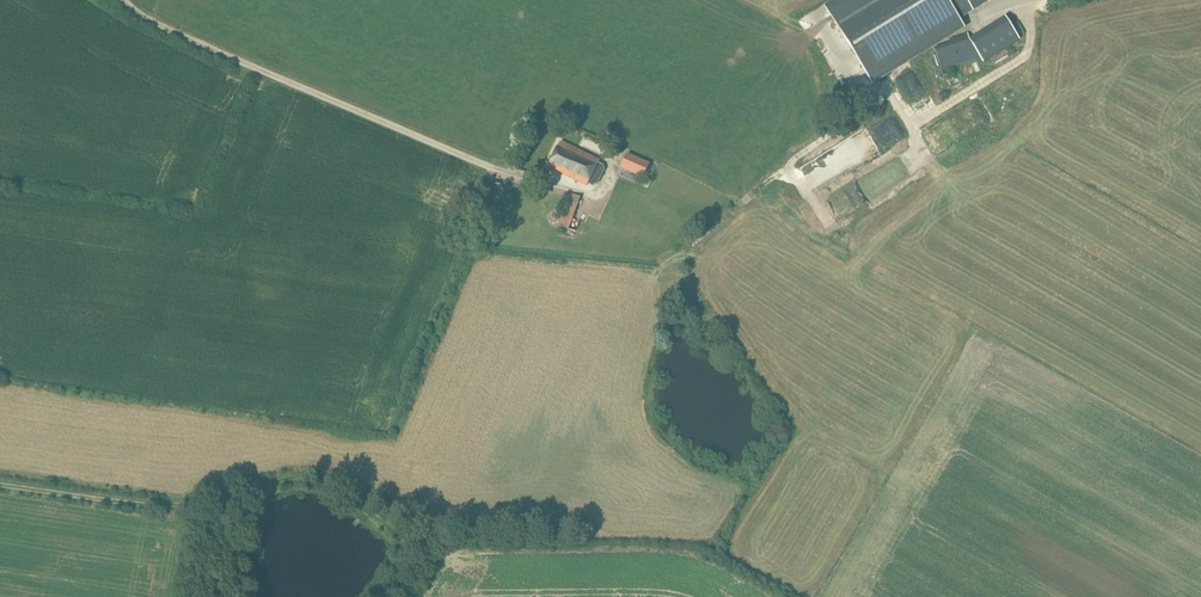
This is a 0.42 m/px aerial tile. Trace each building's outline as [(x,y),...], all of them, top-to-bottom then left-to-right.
[(828,13),(868,77),(959,20),(958,17),(972,8),(974,11),(992,0),(849,0),(828,13)] [(936,48),(943,69),(981,57),(970,40),(968,34),(951,39),(952,42),(936,48)] [(561,142),(554,156),(549,167),(587,185),(600,161),(561,142)] [(644,178),(649,164),(627,155),(621,168),(644,178)] [(821,204),(827,220),(871,201),(864,186),(821,204)] [(573,218),(581,197),(571,193),(559,225),(576,232),(580,220),(573,218)]
